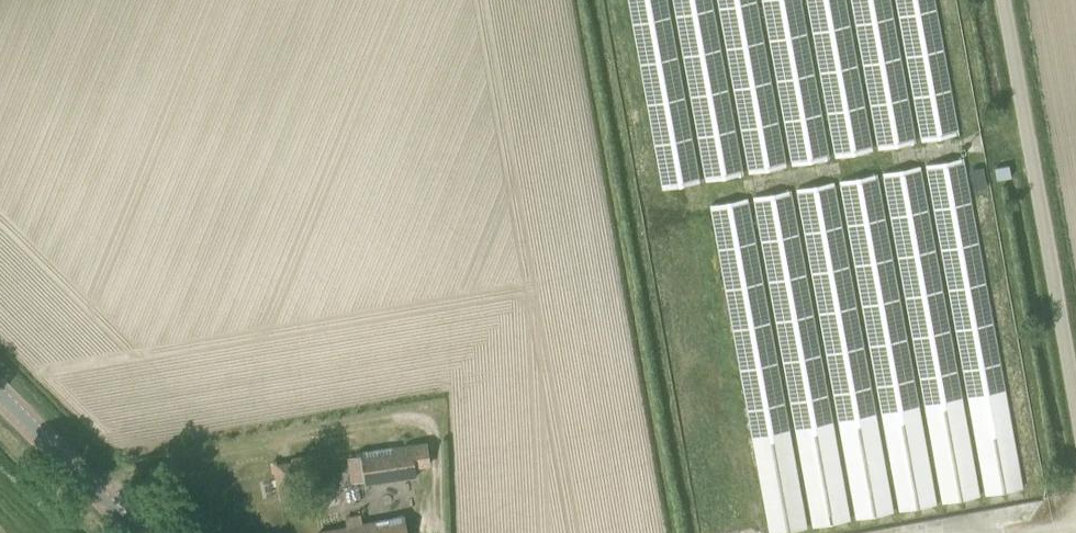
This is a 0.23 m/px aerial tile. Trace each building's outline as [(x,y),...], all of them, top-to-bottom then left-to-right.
[(688,132),(673,138),(677,150),(693,144),(688,132)] [(766,529),(1020,491),(996,336),(992,337),(965,160),(764,191),(765,196),(712,204),(730,325),(746,323),(752,365),(764,363),(768,395),(746,398),(766,529)] [(428,453),(427,440),(361,450),(362,455),(347,457),(351,481),(364,479),(364,483),(417,475),(414,455),(428,453)] [(405,518),(318,532),(408,532),(405,518)]
